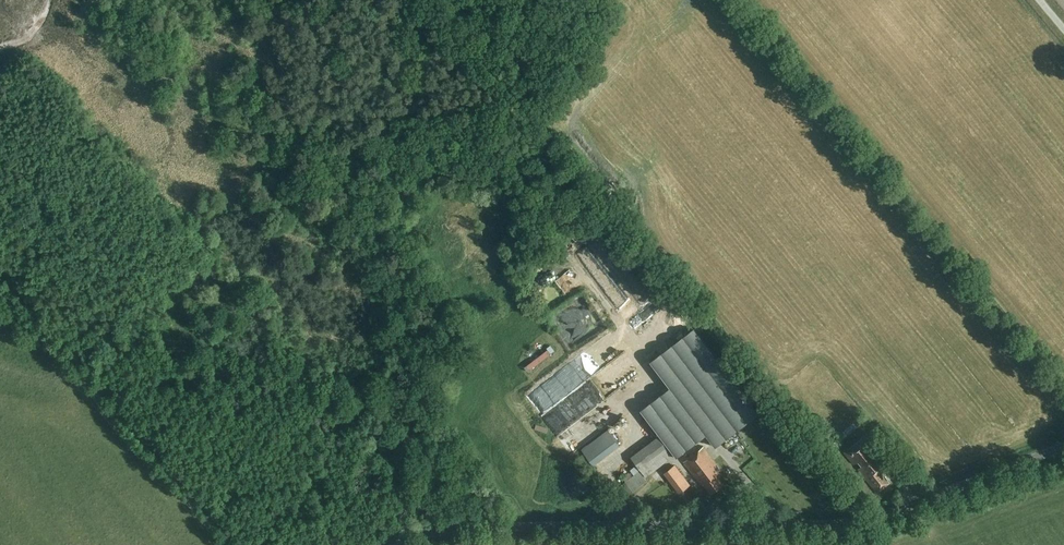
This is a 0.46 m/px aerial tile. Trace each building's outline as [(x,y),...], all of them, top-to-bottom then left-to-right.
[(605,290),(615,281),(601,265),(591,274),(605,290)] [(650,362),(669,388),(705,435),(715,447),(737,430),(758,414),(701,338),(694,329),(650,362)] [(621,332),(582,353),(590,367),(629,345),(621,332)] [(676,457),(705,435),(669,388),(640,410),(676,457)] [(646,477),(674,455),(659,436),(631,457),(646,477)] [(862,466),(859,470),(877,492),(889,483),(881,473),(889,466),(879,454),(875,456),(871,451),(874,448),(864,436),(844,453),(853,463),(858,461),(862,466)] [(829,452),(837,446),(832,439),(823,445),(829,452)] [(605,466),(611,454),(593,445),(588,458),(605,466)] [(711,493),(723,484),(716,474),(721,471),(703,447),(684,462),(701,485),(703,483),(711,493)] [(664,474),(671,482),(676,489),(679,493),(690,484),(675,466),(665,474),(664,474)] [(622,478),(634,489),(642,479),(630,468),(622,478)] [(634,492),(627,483),(622,486),(629,495),(634,492)] [(693,499),(678,509),(687,521),(701,511),(693,499)]
